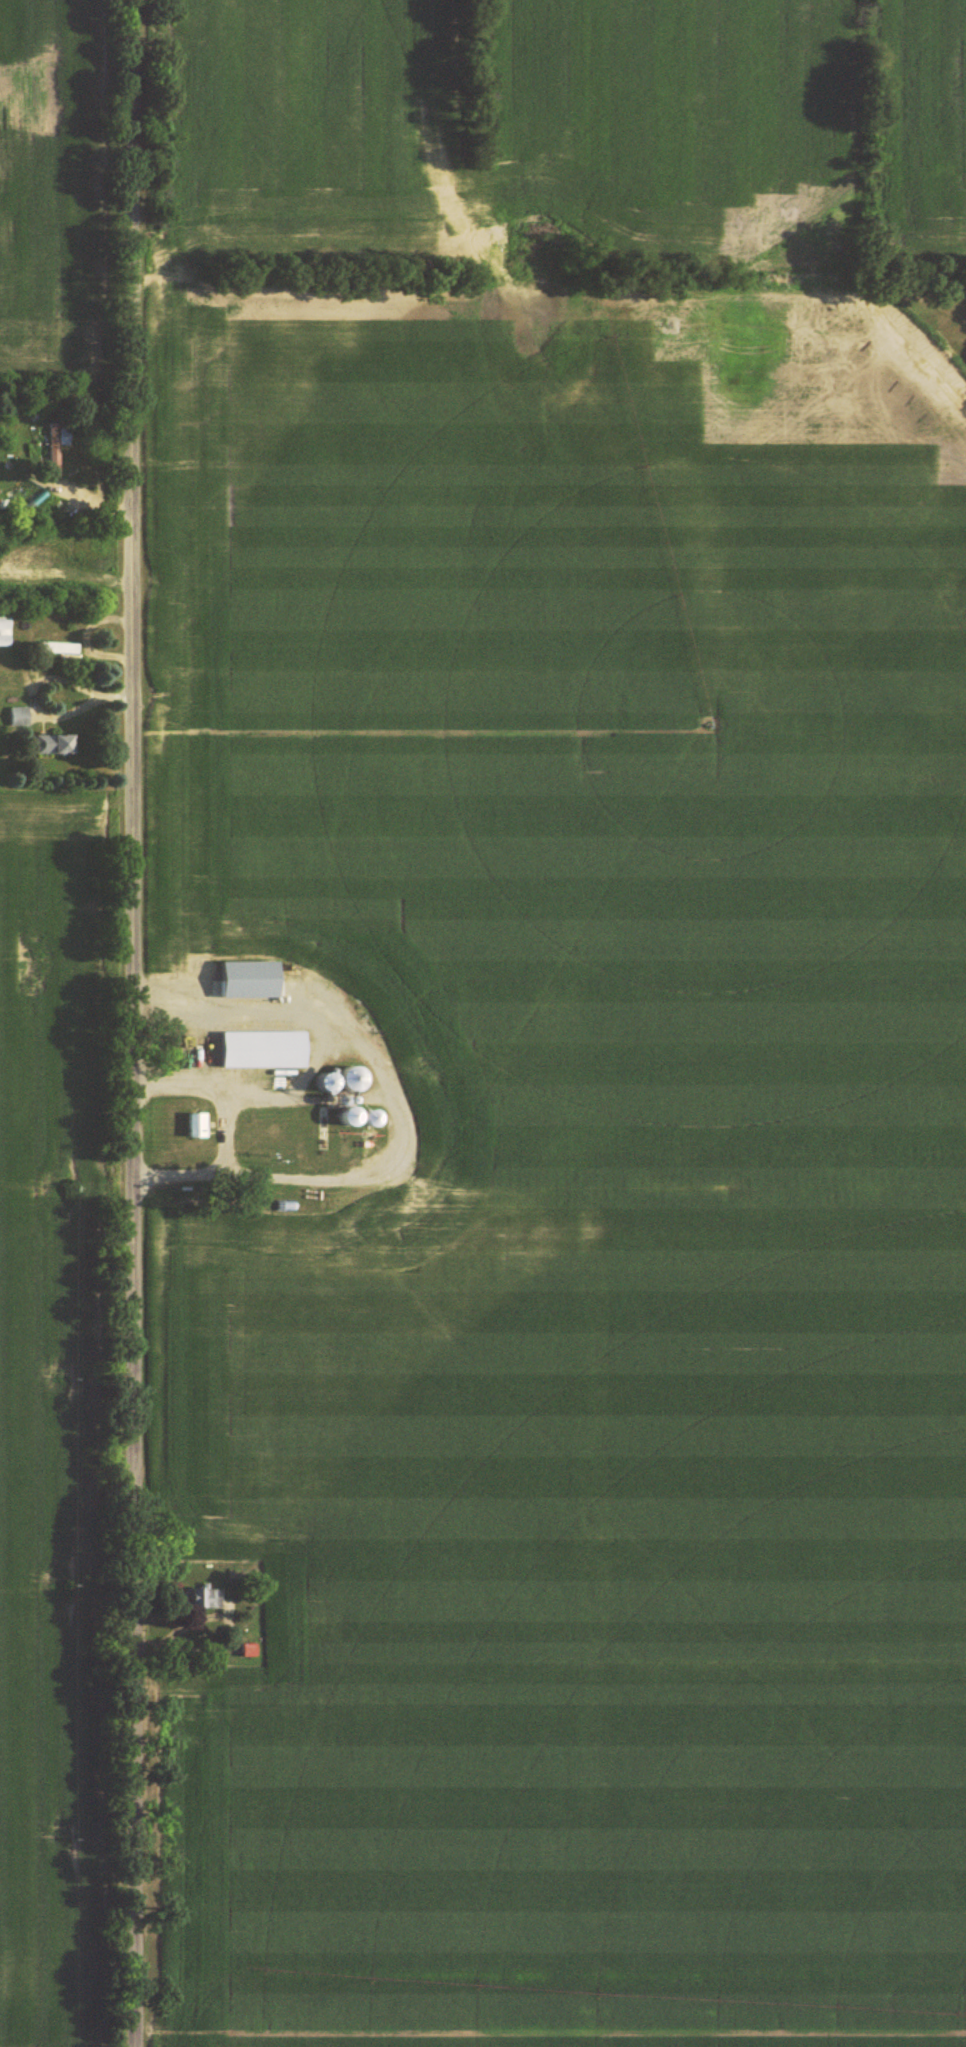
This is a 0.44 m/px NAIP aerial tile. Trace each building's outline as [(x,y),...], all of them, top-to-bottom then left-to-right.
[(60,424),(50,424),(50,462),(60,462),(60,424)] [(11,612),(0,612),(0,648),(11,648),(11,612)] [(79,644),(30,644),(30,655),(79,655),(79,644)] [(29,726),(29,709),(11,709),(11,726),(29,726)] [(76,756),(76,736),(36,736),(36,756),(76,756)] [(307,1031),(221,1031),(221,1067),(307,1067),(307,1031)] [(360,1105),(345,1108),(349,1125),(364,1122),(360,1105)] [(189,1138),(207,1138),(207,1112),(189,1112),(189,1138)] [(318,1142),(335,1142),(335,1114),(318,1114),(318,1142)] [(221,1588),(192,1588),(192,1608),(221,1608),(221,1588)]
